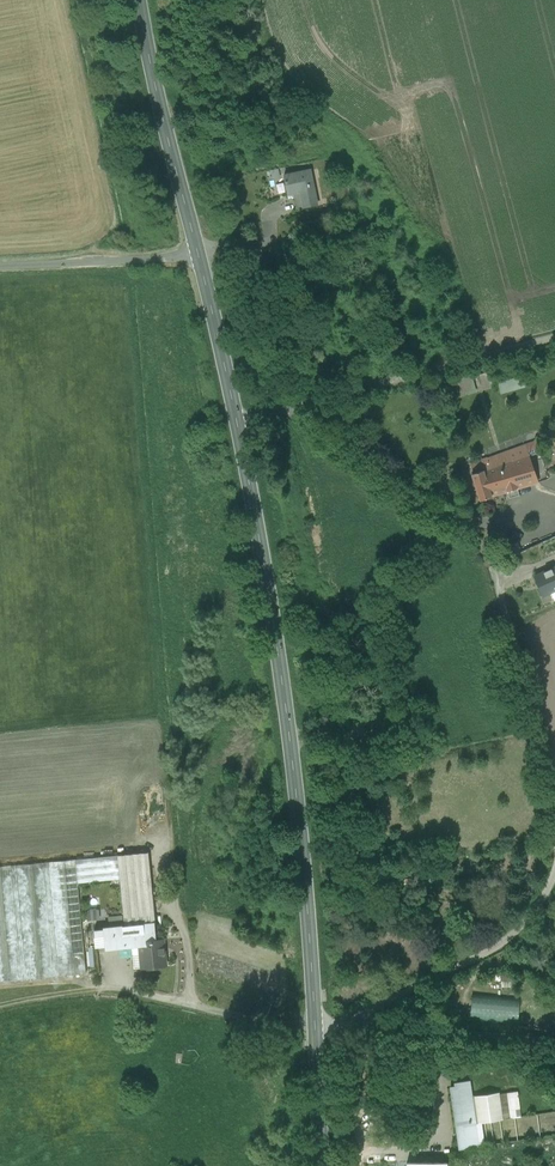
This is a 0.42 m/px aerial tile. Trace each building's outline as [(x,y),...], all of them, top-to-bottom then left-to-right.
[(272,179),(280,177),(278,169),(270,170),(272,179)] [(310,170),(284,175),(288,194),(293,193),(301,191),(304,206),(304,207),(317,204),(310,170)] [(296,207),(304,206),(301,191),(293,193),(296,207)] [(476,390),(471,373),(453,378),(458,395),(476,390)] [(523,376),(499,383),(501,393),(526,386),(523,376)] [(525,444),(529,456),(539,452),(536,441),(525,444)] [(484,470),(492,495),(508,490),(517,488),(538,482),(529,456),(525,444),(487,458),(490,468),(484,470)] [(490,468),(487,458),(469,464),(472,473),(483,470),(484,470),(490,468)] [(492,495),(484,470),(483,470),(472,473),(480,499),(492,495)] [(517,488),(508,490),(509,497),(519,494),(517,488)] [(523,550),(519,541),(510,546),(514,554),(523,550)] [(535,575),(543,595),(552,591),(554,590),(554,566),(535,575)] [(283,745),(292,745),(290,712),(281,713),(283,745)] [(125,927),(154,924),(156,923),(149,852),(117,855),(120,879),(123,916),(125,927)] [(120,879),(117,855),(76,859),(78,883),(120,879)] [(78,883),(76,859),(49,862),(60,976),(86,973),(78,883)] [(44,862),(17,865),(27,979),(55,976),(44,862)] [(12,865),(0,866),(0,981),(22,979),(12,865)] [(98,919),(98,911),(89,911),(89,920),(98,919)] [(109,917),(110,928),(123,927),(125,927),(123,916),(109,917)] [(125,927),(123,927),(124,944),(132,943),(139,942),(139,941),(155,940),(154,924),(125,927)] [(124,944),(123,927),(110,928),(105,929),(106,946),(124,944)] [(95,930),(97,947),(98,947),(106,946),(105,929),(95,930)] [(155,940),(139,941),(139,942),(141,955),(142,968),(166,965),(163,939),(155,940)] [(132,943),(133,955),(141,955),(139,942),(132,943)] [(97,947),(90,947),(92,973),(100,972),(98,947),(97,947)] [(142,968),(141,955),(133,955),(135,968),(142,968)] [(517,1020),(519,1002),(473,998),(472,1016),(517,1020)] [(467,1059),(460,1059),(458,1065),(462,1070),(468,1069),(470,1064),(467,1059)] [(450,1086),(452,1099),(471,1096),(469,1080),(455,1082),(455,1085),(450,1086)] [(521,1116),(517,1091),(499,1094),(502,1118),(521,1116)] [(498,1092),(471,1096),(452,1099),(459,1148),(459,1149),(485,1145),(481,1121),(502,1118),(499,1094),(498,1092)]
